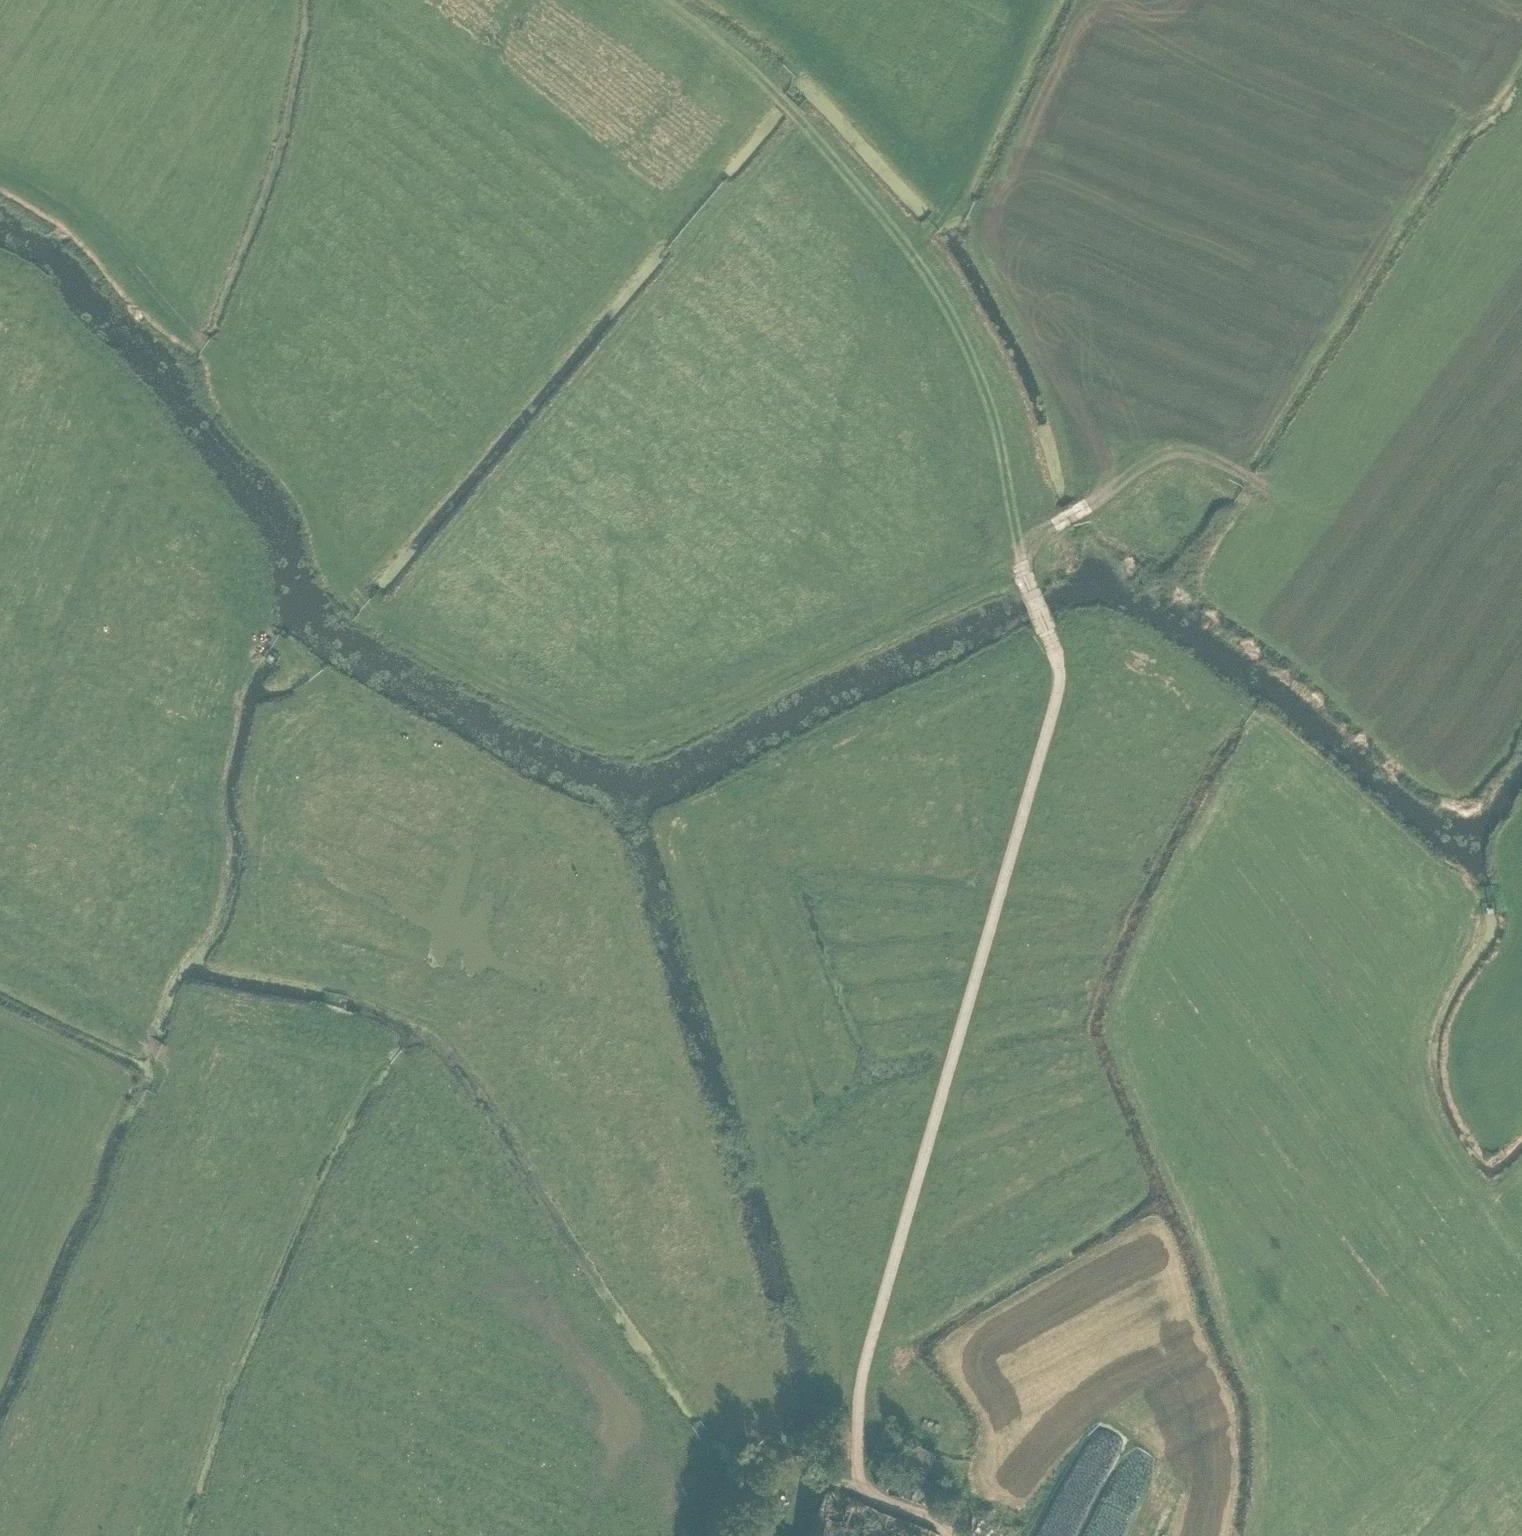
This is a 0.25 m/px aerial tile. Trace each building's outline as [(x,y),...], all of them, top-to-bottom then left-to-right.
[(826,1491),(808,1535),(935,1535),(826,1491)] [(753,1525),(748,1535),(781,1535),(753,1525)]
